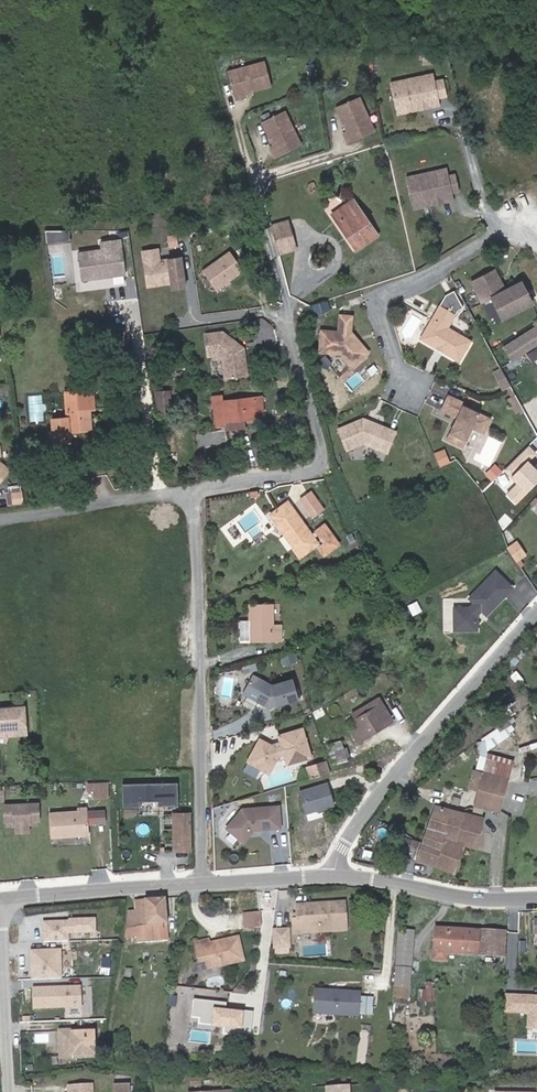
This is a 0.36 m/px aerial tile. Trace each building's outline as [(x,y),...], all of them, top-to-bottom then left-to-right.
[(263,85),(256,60),(221,71),(228,98),(238,95),(237,92),(244,90),(243,88),(248,87),(248,89),(263,85)] [(433,100),(425,70),(414,72),(415,76),(383,85),(389,107),(410,102),(411,99),(419,97),(421,99),(422,103),(433,100)] [(414,72),(382,81),(383,85),(415,76),(414,72)] [(435,74),(427,76),(431,92),(439,90),(435,74)] [(341,139),(367,127),(352,94),(329,104),(336,118),(338,118),(339,122),(338,123),(340,128),(337,130),(341,139)] [(410,102),(389,107),(390,111),(422,103),(421,99),(419,97),(411,99),(410,102)] [(277,109),(255,121),(262,134),(264,133),(266,138),(264,139),(267,144),(264,146),(269,155),(294,142),(277,109)] [(452,193),(444,163),(434,166),(435,170),(405,178),(411,201),(430,195),(431,193),(438,191),(441,192),(442,196),(452,193)] [(434,166),(403,174),(405,178),(435,170),(434,166)] [(450,186),(459,183),(454,167),(446,169),(450,186)] [(430,195),(411,201),(412,204),(442,196),(441,192),(438,191),(431,193),(430,195)] [(332,217),(349,245),(373,232),(351,195),(343,200),(347,208),(332,217)] [(327,209),(328,211),(332,217),(347,208),(343,200),(327,209)] [(288,243),(279,215),(262,220),(271,248),(288,243)] [(117,269),(112,234),(92,237),(93,244),(70,248),(74,276),(117,269)] [(224,250),(196,269),(210,288),(237,269),(224,250)] [(153,255),(138,258),(143,293),(153,292),(153,289),(180,285),(176,264),(155,267),(153,255)] [(491,269),(469,283),(481,302),(490,297),(502,316),(529,300),(517,280),(503,289),(491,269)] [(180,285),(153,289),(153,292),(168,290),(169,295),(181,294),(180,285)] [(451,289),(448,291),(458,308),(461,306),(451,289)] [(443,294),(417,338),(430,346),(436,335),(450,343),(449,346),(456,362),(469,340),(446,326),(455,310),(458,308),(448,291),(443,294)] [(338,332),(321,331),(319,352),(340,354),(351,367),(367,353),(351,334),(349,334),(351,317),(340,316),(338,332)] [(536,344),(536,327),(502,346),(509,359),(536,344)] [(222,376),(243,372),(239,344),(217,329),(201,332),(204,353),(212,351),(219,358),(222,376)] [(436,335),(434,338),(449,346),(450,343),(436,335)] [(70,407),(61,407),(62,415),(46,416),(48,440),(64,439),(63,428),(86,427),(84,408),(88,407),(88,401),(88,395),(87,387),(68,389),(70,407)] [(158,405),(173,404),(171,388),(156,390),(158,405)] [(60,396),(60,397),(61,407),(70,407),(68,389),(60,389),(60,395),(60,396)] [(211,422),(221,422),(221,418),(250,415),(247,396),(221,399),(218,400),(217,390),(207,391),(211,422)] [(31,394),(30,420),(45,420),(45,394),(31,394)] [(488,417),(460,404),(461,401),(445,394),(438,410),(454,417),(444,439),(460,447),(469,427),(481,432),(488,417)] [(383,455),(391,434),(365,424),(364,426),(361,425),(360,422),(335,432),(343,452),(360,446),(383,455)] [(105,443),(106,456),(123,455),(122,442),(105,443)] [(439,453),(431,457),(437,469),(444,466),(439,453)] [(22,503),(24,486),(9,485),(8,502),(22,503)] [(291,496),(302,514),(313,507),(303,490),(291,496)] [(536,495),(535,493),(529,500),(531,502),(536,495)] [(261,512),(275,533),(280,530),(287,545),(283,546),(289,555),(307,543),(304,536),(307,534),(313,543),(308,545),(313,555),(328,545),(315,524),(301,533),(281,502),(261,512)] [(315,510),(313,507),(302,514),(304,517),(315,510)] [(280,530),(275,533),(283,546),(287,545),(280,530)] [(518,556),(527,551),(520,538),(510,544),(518,556)] [(513,583),(497,566),(470,591),(474,596),(469,600),(454,599),(453,622),(475,623),(476,608),(481,603),(485,608),(513,583)] [(230,620),(231,641),(265,638),(263,618),(262,602),(240,604),(241,619),(230,620)] [(263,618),(265,638),(273,638),(272,617),(263,618)] [(268,682),(249,671),(239,689),(257,699),(260,699),(263,700),(264,703),(266,704),(297,695),(291,675),(268,682)] [(389,717),(375,693),(348,709),(356,722),(347,726),(353,738),(389,717)] [(6,700),(6,701),(0,702),(0,726),(20,725),(18,699),(6,700)] [(299,726),(276,733),(280,745),(274,746),(257,738),(246,760),(264,769),(267,768),(275,753),(281,751),(284,761),(308,754),(299,726)] [(323,740),(325,747),(340,743),(339,736),(323,740)] [(340,743),(325,747),(327,756),(343,752),(345,751),(343,743),(340,743)] [(519,754),(525,776),(536,772),(536,748),(519,754)] [(343,752),(327,756),(329,761),(344,756),(343,752)] [(323,759),(309,763),(313,774),(327,770),(323,759)] [(309,763),(304,765),(308,776),(313,774),(309,763)] [(465,782),(474,785),(480,767),(470,764),(465,782)] [(479,801),(490,805),(494,806),(497,794),(503,776),(494,773),(480,767),(474,785),(470,798),(479,801)] [(87,792),(108,791),(108,777),(89,778),(86,778),(87,792)] [(175,780),(120,780),(120,812),(136,811),(136,806),(155,806),(155,811),(175,811),(175,780)] [(327,780),(299,788),(306,810),(334,801),(327,780)] [(479,801),(470,798),(468,804),(478,807),(479,801)] [(477,814),(432,801),(415,853),(451,865),(457,839),(459,840),(468,843),(477,814)] [(278,803),(242,805),(226,824),(242,838),(250,829),(250,824),(255,824),(255,826),(280,824),(278,803)] [(36,806),(2,807),(3,825),(13,824),(13,826),(27,826),(27,824),(37,823),(36,806)] [(408,825),(413,815),(406,812),(401,822),(408,825)] [(81,817),(49,818),(50,840),(88,839),(88,828),(87,813),(81,814),(81,817)] [(87,814),(88,828),(102,828),(102,814),(87,814)] [(173,854),(188,854),(186,817),(171,818),(173,854)] [(27,826),(13,826),(13,835),(27,834),(27,826)] [(133,940),(163,936),(156,893),(127,897),(128,904),(132,935),(133,940)] [(125,936),(132,935),(128,904),(121,905),(125,936)] [(297,920),(293,920),(294,930),(346,927),(345,904),(297,906),(297,915),(297,920)] [(254,906),(237,906),(237,922),(255,921),(254,906)] [(515,913),(507,912),(506,928),(514,928),(515,913)] [(69,920),(43,920),(43,942),(70,941),(70,934),(96,934),(96,917),(69,918),(69,920)] [(526,918),(526,933),(536,932),(536,918),(526,918)] [(429,923),(428,957),(441,958),(441,949),(497,951),(499,927),(429,923)] [(405,926),(392,924),(391,942),(403,943),(405,926)] [(201,932),(191,934),(192,935),(187,936),(190,954),(197,952),(198,961),(235,954),(230,930),(202,936),(201,932)] [(285,944),(286,931),(275,930),(274,943),(285,944)] [(401,977),(403,943),(391,942),(385,998),(394,998),(395,981),(395,979),(401,979),(401,977)] [(62,948),(30,949),(31,980),(62,978),(62,948)] [(413,998),(422,998),(421,991),(430,991),(430,978),(419,978),(419,986),(413,986),(413,998)] [(351,986),(306,983),(304,1007),(349,1009),(351,986)] [(82,985),(33,986),(34,1008),(83,1008),(82,985)] [(506,992),(504,1012),(528,1014),(527,1028),(536,1029),(536,994),(506,992)] [(94,1052),(92,1025),(59,1028),(60,1054),(94,1052)]
